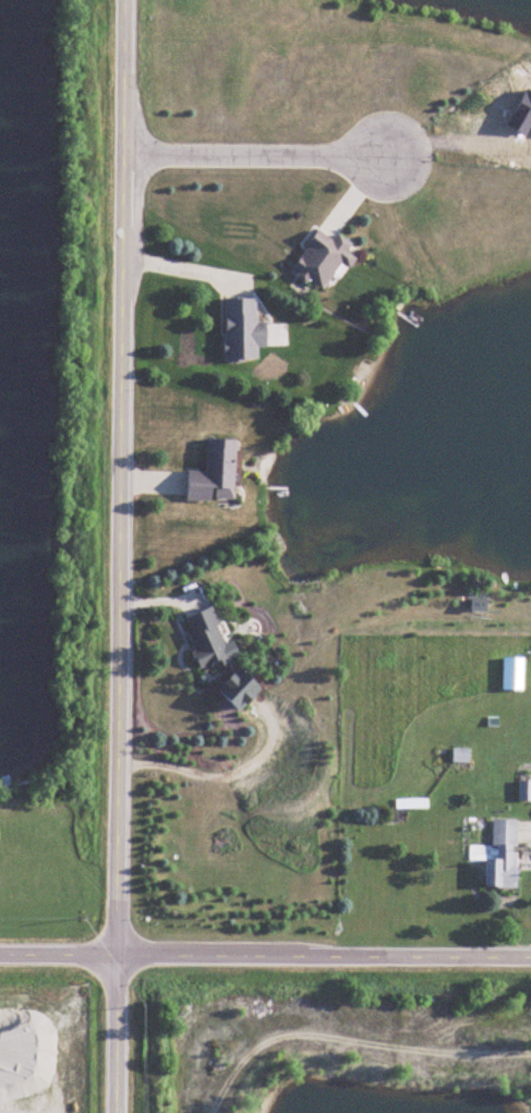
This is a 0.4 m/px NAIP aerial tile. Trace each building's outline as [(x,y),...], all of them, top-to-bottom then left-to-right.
[(342,262),(351,268),(356,259),(347,253),(351,247),(320,228),(293,270),(324,290),(342,262)] [(226,360),(259,360),(259,348),(268,348),(268,322),(257,322),(257,298),(226,298),(226,360)] [(235,501),(237,440),(207,439),(207,471),(188,471),(188,500),(235,501)] [(202,667),(212,664),(213,668),(232,661),(212,606),(183,617),(202,667)] [(524,657),(503,657),(503,691),(524,691),(524,657)] [(530,799),(530,782),(521,782),(521,800),(530,799)] [(487,888),(518,888),(519,820),(494,820),(493,845),(469,845),(469,860),(487,861),(487,888)]
